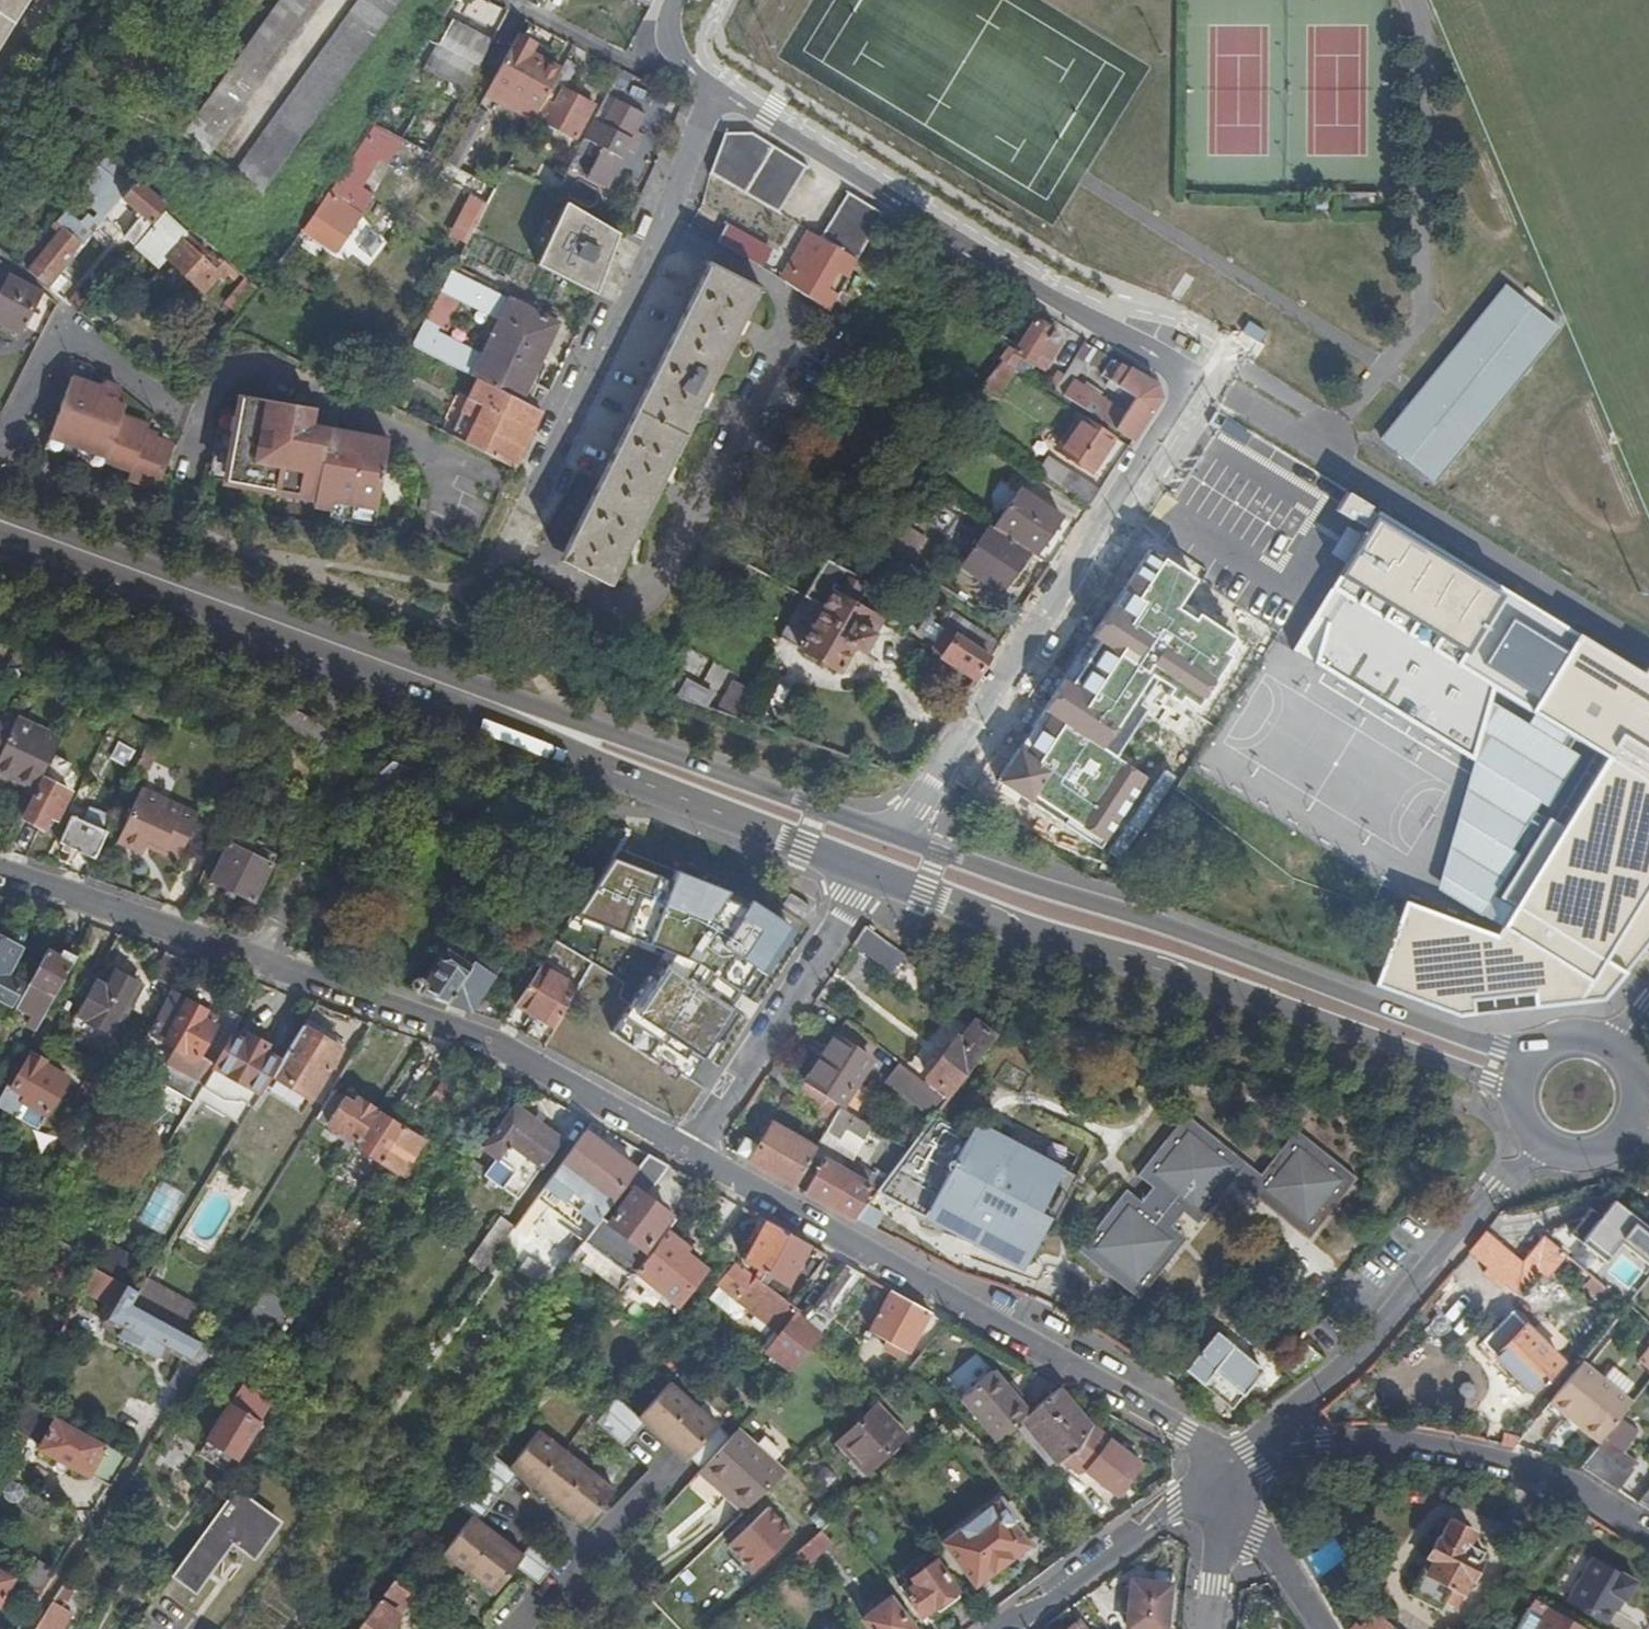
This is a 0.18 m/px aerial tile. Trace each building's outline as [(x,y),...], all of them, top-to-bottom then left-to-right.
[(31,0),(0,0),(0,50),(31,0)] [(183,139),(209,158),(324,0),(283,0),(183,139)] [(237,178),(263,197),(405,0),(365,0),(237,178)] [(653,11),(659,0),(635,0),(634,2),(653,11)] [(455,26),(448,21),(417,68),(426,74),(440,49),(442,50),(455,26)] [(468,95),(495,46),(456,25),(455,26),(442,50),(440,49),(426,74),(468,95)] [(521,38),(517,44),(534,53),(549,61),(552,56),(521,38)] [(517,44),(515,49),(494,87),(542,114),(563,75),(531,58),(534,53),(517,44)] [(581,70),(569,64),(563,75),(542,114),(538,121),(579,144),(597,110),(577,100),(582,91),(573,85),(581,70)] [(588,181),(593,183),(632,110),(620,104),(596,145),(605,150),(588,181)] [(447,134),(392,105),(376,130),(432,160),(433,160),(447,134)] [(632,110),(593,183),(610,192),(638,141),(643,144),(649,134),(643,131),(649,119),(632,110)] [(364,148),(386,162),(419,181),(432,160),(376,130),(364,148)] [(712,177),(783,218),(807,170),(753,137),(726,140),(712,177)] [(364,148),(307,234),(339,255),(364,218),(345,206),(348,203),(357,209),(386,162),(364,148)] [(63,239),(32,277),(53,293),(125,203),(138,187),(141,184),(119,164),(110,175),(99,166),(81,188),(98,201),(93,209),(102,216),(96,222),(90,218),(83,226),(70,216),(56,234),(63,239)] [(469,248),(498,195),(450,170),(443,183),(473,201),(454,240),(469,248)] [(138,187),(125,203),(146,221),(129,242),(138,250),(169,210),(138,187)] [(824,243),(860,264),(884,217),(849,195),(824,243)] [(598,298),(622,239),(620,236),(578,212),(570,208),(541,269),(598,298)] [(228,278),(234,283),(238,278),(217,260),(218,258),(193,235),(189,239),(167,218),(139,250),(162,271),(170,262),(205,295),(220,280),(223,283),(228,278)] [(720,246),(765,271),(774,256),(729,230),(720,246)] [(818,240),(813,237),(785,284),(790,287),(818,240)] [(790,287),(831,314),(839,300),(825,292),(837,273),(850,281),(860,264),(824,243),(818,240),(790,287)] [(600,489),(650,514),(759,295),(760,296),(761,293),(708,266),(707,269),(709,270),(600,489)] [(45,294),(16,280),(20,274),(6,267),(0,277),(0,304),(0,324),(0,325),(12,331),(22,336),(45,294)] [(502,324),(550,348),(560,328),(454,275),(444,294),(502,324)] [(1507,286),(1383,440),(1437,483),(1560,329),(1507,286)] [(414,350),(481,384),(544,414),(553,394),(533,384),(550,348),(502,324),(483,363),(424,333),(414,350)] [(0,325),(0,332),(9,337),(12,331),(0,325)] [(1004,366),(1017,375),(1025,361),(1035,367),(1040,358),(1050,364),(1060,348),(1057,346),(1061,340),(1037,325),(1017,355),(1015,353),(1004,366)] [(1136,440),(1164,397),(1158,382),(1086,343),(1081,356),(1067,379),(1058,392),(1057,394),(1136,440)] [(1067,379),(1081,356),(1067,347),(1052,371),(1059,375),(1067,379)] [(1000,399),(1017,375),(1004,366),(984,389),(1000,399)] [(1054,382),(1058,392),(1067,379),(1059,375),(1054,382)] [(111,387),(105,390),(76,380),(48,452),(159,495),(177,449),(149,439),(153,430),(126,419),(129,410),(121,406),(125,397),(123,391),(111,387)] [(481,384),(455,441),(516,471),(544,414),(481,384)] [(317,413),(245,400),(242,415),(225,412),(212,482),(318,502),(317,512),(378,523),(393,445),(341,436),(314,431),(316,418),(317,413)] [(337,422),(316,418),(314,431),(341,436),(342,428),(337,422)] [(1081,419),(1076,426),(1081,429),(1063,457),(1094,477),(1116,442),(1081,419)] [(1162,490),(1251,541),(1291,471),(1202,420),(1162,490)] [(1081,429),(1076,426),(1058,453),(1063,457),(1081,429)] [(1087,507),(1100,488),(1048,455),(1036,472),(1087,507)] [(1295,487),(1258,529),(1292,560),(1330,518),(1295,487)] [(650,514),(600,489),(561,566),(611,590),(650,514)] [(995,530),(1019,546),(1020,544),(1040,557),(1063,521),(1020,493),(995,530)] [(1375,512),(1292,647),(1471,760),(1491,689),(1609,754),(1498,935),(1405,900),(1373,987),(1457,1017),(1599,999),(1648,940),(1648,677),(1603,649),(1375,512)] [(884,515),(868,539),(868,541),(891,555),(892,555),(907,530),(884,515)] [(907,530),(892,555),(912,568),(927,544),(907,530)] [(1030,556),(992,530),(965,570),(1002,596),(1030,556)] [(999,782),(1103,848),(1151,777),(1118,756),(1146,710),(1139,705),(1155,676),(1175,689),(1173,694),(1180,699),(1185,695),(1202,704),(1235,656),(1230,654),(1238,638),(1204,615),(1200,619),(1182,608),(1199,581),(1166,560),(1164,562),(1151,553),(1129,589),(1133,593),(1124,607),(1115,604),(1094,635),(1109,646),(1080,687),(1066,679),(1047,711),(1052,714),(1028,751),(1021,748),(999,782)] [(828,562),(806,601),(782,642),(840,675),(854,651),(863,656),(882,623),(859,610),(872,588),(828,562)] [(932,655),(975,682),(1000,641),(951,609),(937,627),(946,633),(937,648),(932,655)] [(927,641),(937,648),(946,633),(937,627),(927,641)] [(733,684),(715,715),(733,721),(749,692),(733,684)] [(288,710),(276,734),(337,765),(342,755),(351,741),(288,710)] [(63,744),(18,723),(13,734),(0,762),(0,775),(37,793),(63,744)] [(13,734),(0,729),(0,762),(13,734)] [(1375,827),(1411,782),(1383,760),(1347,805),(1375,827)] [(71,768),(57,762),(42,790),(25,821),(44,832),(51,819),(58,822),(72,797),(59,790),(71,768)] [(419,775),(400,767),(394,765),(382,777),(377,787),(370,800),(391,810),(401,787),(411,792),(419,775)] [(201,818),(144,794),(119,847),(145,858),(149,850),(180,863),(201,818)] [(97,862),(109,837),(75,820),(62,846),(97,862)] [(281,854),(237,832),(212,884),(253,904),(281,854)] [(791,894),(783,904),(803,919),(811,907),(791,894)] [(523,914),(517,909),(507,924),(512,928),(523,914)] [(893,949),(867,930),(853,951),(881,967),(893,949)] [(0,942),(0,1002),(10,1007),(21,987),(6,979),(20,953),(0,942)] [(471,975),(449,1007),(498,1024),(510,1006),(489,993),(496,982),(490,977),(497,967),(491,963),(496,954),(489,949),(471,975)] [(37,1034),(77,961),(66,955),(62,961),(49,954),(18,1012),(34,1020),(29,1029),(37,1034)] [(412,989),(413,994),(449,1007),(471,975),(447,960),(428,986),(422,982),(418,982),(413,985),(412,989)] [(580,993),(544,969),(518,1008),(557,1034),(580,993)] [(104,987),(96,983),(79,1016),(117,1037),(139,997),(115,984),(119,976),(112,972),(104,987)] [(143,989),(119,976),(115,984),(139,997),(143,989)] [(225,1014),(220,1023),(216,1029),(204,1022),(207,1016),(171,996),(151,1036),(175,1050),(155,1086),(177,1097),(186,1080),(204,1090),(233,1038),(237,1031),(243,1021),(229,1013),(225,1014)] [(216,1029),(220,1023),(207,1016),(204,1022),(216,1029)] [(1002,1031),(1001,1030),(988,1019),(980,1028),(977,1025),(963,1044),(959,1041),(930,1079),(953,1097),(968,1076),(1002,1031)] [(9,1026),(0,1021),(0,1042),(9,1026)] [(849,1090),(877,1047),(848,1026),(809,1085),(831,1100),(844,1109),(853,1094),(849,1090)] [(342,1053),(304,1030),(282,1065),(273,1080),(311,1103),(342,1053)] [(245,1045),(249,1037),(237,1031),(233,1038),(245,1045)] [(273,1080),(282,1065),(266,1056),(270,1050),(249,1037),(245,1045),(233,1038),(204,1090),(196,1103),(242,1129),(264,1093),(273,1080)] [(10,1089),(0,1106),(0,1109),(17,1119),(15,1121),(39,1135),(68,1083),(46,1069),(47,1067),(32,1058),(14,1092),(10,1089)] [(888,1086),(934,1120),(938,1114),(947,1103),(902,1068),(888,1086)] [(442,1082),(434,1078),(420,1101),(428,1106),(442,1082)] [(177,1097),(194,1107),(196,1103),(204,1090),(186,1080),(177,1097)] [(302,1117),(311,1103),(273,1080),(264,1093),(302,1117)] [(428,1106),(420,1101),(418,1104),(414,1110),(434,1123),(454,1091),(442,1082),(428,1106)] [(819,1118),(831,1100),(809,1085),(798,1103),(819,1118)] [(346,1167),(378,1115),(357,1101),(353,1108),(333,1095),(317,1121),(349,1142),(338,1161),(346,1167)] [(389,1122),(378,1115),(346,1167),(353,1171),(354,1170),(364,1176),(374,1161),(379,1165),(403,1129),(414,1110),(418,1104),(405,1096),(389,1122)] [(833,1128),(844,1109),(831,1100),(819,1118),(833,1128)] [(562,1143),(513,1107),(482,1151),(498,1163),(515,1175),(503,1191),(519,1202),(537,1177),(533,1175),(538,1168),(542,1170),(562,1143)] [(866,1142),(874,1129),(844,1109),(833,1128),(830,1134),(841,1142),(849,1130),(866,1142)] [(1069,1176),(1079,1160),(1014,1124),(1006,1139),(977,1125),(971,1134),(938,1114),(934,1120),(878,1189),(873,1197),(1024,1281),(1080,1182),(1069,1176)] [(737,1153),(797,1187),(820,1146),(773,1119),(758,1144),(747,1136),(737,1153)] [(1138,1304),(1175,1258),(1160,1246),(1172,1232),(1183,1218),(1198,1230),(1235,1185),(1309,1245),(1358,1184),(1298,1136),(1261,1181),(1187,1121),(1138,1181),(1152,1193),(1141,1206),(1127,1194),(1078,1254),(1138,1304)] [(424,1143),(403,1129),(379,1165),(405,1181),(416,1165),(412,1161),(424,1143)] [(587,1240),(636,1174),(585,1136),(537,1202),(587,1240)] [(856,1218),(873,1197),(878,1189),(868,1189),(864,1186),(866,1177),(825,1156),(805,1193),(856,1218)] [(666,1236),(676,1223),(646,1201),(669,1170),(648,1158),(636,1174),(587,1240),(582,1245),(630,1282),(636,1274),(666,1236)] [(364,1176),(371,1179),(379,1165),(374,1161),(364,1176)] [(515,1175),(498,1163),(486,1180),(503,1191),(515,1175)] [(537,1177),(542,1170),(538,1168),(533,1175),(537,1177)] [(1588,1213),(1570,1237),(1605,1266),(1620,1247),(1648,1271),(1648,1234),(1614,1206),(1601,1221),(1588,1213)] [(482,1276),(515,1232),(501,1222),(469,1267),(482,1276)] [(745,1264),(766,1276),(788,1237),(767,1225),(745,1264)] [(1160,1246),(1175,1258),(1187,1243),(1172,1232),(1160,1246)] [(1522,1265),(1487,1235),(1470,1256),(1490,1270),(1486,1276),(1501,1289),(1506,1283),(1517,1292),(1536,1271),(1549,1279),(1566,1257),(1544,1239),(1522,1265)] [(693,1304),(699,1298),(692,1292),(704,1275),(683,1258),(687,1253),(666,1236),(636,1274),(678,1308),(686,1298),(693,1304)] [(788,1288),(810,1249),(788,1237),(766,1276),(788,1288)] [(702,1242),(715,1251),(718,1247),(706,1238),(702,1242)] [(91,1286),(98,1274),(101,1268),(59,1244),(50,1262),(91,1286)] [(621,1294),(630,1282),(582,1245),(578,1252),(586,1259),(582,1264),(621,1294)] [(1606,1272),(1628,1290),(1644,1271),(1622,1253),(1606,1272)] [(117,1255),(107,1273),(125,1283),(136,1265),(117,1255)] [(804,1320),(805,1319),(793,1310),(761,1286),(737,1268),(719,1291),(781,1339),(768,1356),(792,1376),(825,1339),(804,1320)] [(831,1324),(863,1279),(844,1269),(813,1309),(831,1324)] [(214,1354),(186,1339),(131,1308),(139,1297),(126,1290),(105,1278),(98,1274),(91,1286),(87,1295),(114,1311),(106,1325),(107,1325),(104,1331),(119,1339),(118,1341),(122,1342),(119,1348),(132,1355),(135,1350),(159,1363),(164,1353),(190,1367),(179,1387),(190,1393),(214,1354)] [(908,1358),(930,1318),(892,1295),(869,1335),(886,1345),(908,1358)] [(246,1329),(269,1342),(288,1309),(266,1296),(246,1329)] [(1562,1368),(1511,1318),(1482,1347),(1532,1397),(1562,1368)] [(231,1353),(191,1331),(186,1339),(214,1354),(226,1360),(231,1353)] [(1217,1338),(1186,1375),(1232,1413),(1263,1376),(1217,1338)] [(1324,1357),(1294,1339),(1285,1348),(1294,1356),(1281,1373),(1296,1386),(1305,1374),(1307,1376),(1324,1357)] [(904,1362),(908,1358),(886,1345),(884,1349),(886,1354),(899,1362),(904,1362)] [(1640,1361),(1648,1370),(1648,1347),(1640,1361)] [(1172,1363),(1160,1354),(1151,1366),(1163,1376),(1172,1363)] [(1021,1424),(1029,1417),(1005,1389),(992,1374),(960,1402),(996,1445),(1021,1424)] [(1571,1421),(1601,1444),(1603,1443),(1627,1417),(1574,1375),(1548,1409),(1568,1425),(1571,1421)] [(704,1472),(732,1442),(671,1386),(640,1420),(618,1400),(604,1417),(598,1425),(626,1450),(647,1427),(654,1434),(657,1430),(667,1439),(664,1443),(677,1455),(681,1451),(692,1461),(704,1472)] [(1029,1417),(1034,1413),(1010,1386),(1005,1389),(1029,1417)] [(1091,1431),(1092,1429),(1060,1391),(1034,1413),(1029,1417),(1021,1424),(1056,1469),(1067,1461),(1080,1452),(1091,1431)] [(269,1413),(240,1394),(208,1444),(238,1462),(246,1451),(248,1452),(253,1445),(251,1443),(269,1413)] [(111,1492),(130,1462),(25,1405),(10,1431),(42,1450),(40,1453),(91,1482),(92,1480),(111,1492)] [(908,1438),(880,1406),(841,1441),(868,1472),(908,1438)] [(1598,1449),(1601,1444),(1571,1421),(1568,1425),(1598,1449)] [(654,1434),(664,1443),(667,1439),(657,1430),(654,1434)] [(1140,1469),(1091,1431),(1080,1452),(1067,1461),(1118,1499),(1140,1469)] [(751,1510),(788,1476),(740,1433),(732,1442),(704,1472),(702,1474),(723,1492),(727,1488),(751,1510)] [(540,1589),(560,1564),(536,1545),(524,1559),(521,1563),(510,1555),(513,1551),(499,1539),(495,1543),(485,1535),(488,1530),(481,1525),(518,1478),(525,1484),(529,1480),(539,1488),(535,1492),(550,1504),(554,1499),(564,1508),(560,1512),(575,1524),(578,1519),(590,1528),(616,1494),(541,1434),(512,1470),(494,1456),(454,1508),(471,1522),(443,1558),(495,1599),(516,1571),(540,1589)] [(1583,1468),(1619,1491),(1638,1463),(1603,1443),(1601,1444),(1598,1449),(1583,1468)] [(677,1455),(688,1465),(692,1461),(681,1451),(677,1455)] [(251,1471),(244,1480),(263,1494),(269,1485),(251,1471)] [(525,1484),(535,1492),(539,1488),(529,1480),(525,1484)] [(1648,1509),(1648,1492),(1640,1503),(1648,1509)] [(278,1528),(234,1495),(173,1580),(194,1596),(232,1545),(254,1561),(278,1528)] [(550,1504),(560,1512),(564,1508),(554,1499),(550,1504)] [(1012,1539),(1018,1534),(997,1506),(943,1546),(975,1590),(1023,1554),(1012,1539)] [(586,1532),(590,1528),(578,1519),(575,1524),(586,1532)] [(1468,1549),(1473,1539),(1449,1527),(1439,1545),(1438,1545),(1409,1600),(1441,1617),(1453,1593),(1463,1598),(1469,1585),(1471,1586),(1480,1567),(1479,1566),(1483,1558),(1468,1549)] [(495,1543),(499,1539),(488,1530),(485,1535),(495,1543)] [(1030,1549),(1018,1534),(1012,1539),(1023,1554),(1030,1549)] [(796,1558),(806,1571),(832,1548),(821,1536),(796,1558)] [(521,1563),(524,1559),(513,1551),(510,1555),(521,1563)] [(1594,1563),(1570,1603),(1608,1626),(1621,1604),(1626,1607),(1637,1588),(1594,1563)] [(941,1615),(960,1600),(959,1595),(936,1564),(911,1582),(915,1588),(904,1596),(921,1620),(933,1612),(941,1615)] [(16,1582),(0,1573),(0,1611),(16,1582)] [(395,1583),(360,1628),(393,1628),(417,1599),(395,1583)] [(1128,1628),(1167,1628),(1171,1589),(1134,1585),(1128,1628)] [(762,1605),(755,1597),(748,1603),(752,1609),(756,1611),(759,1609),(762,1605)] [(890,1602),(863,1622),(868,1628),(910,1628),(890,1602)] [(1570,1603),(1567,1607),(1606,1628),(1608,1626),(1570,1603)] [(62,1611),(55,1605),(51,1611),(58,1617),(62,1611)] [(1550,1614),(1541,1628),(1575,1628),(1550,1614)] [(448,1620),(441,1628),(459,1628),(460,1628),(448,1620)]
